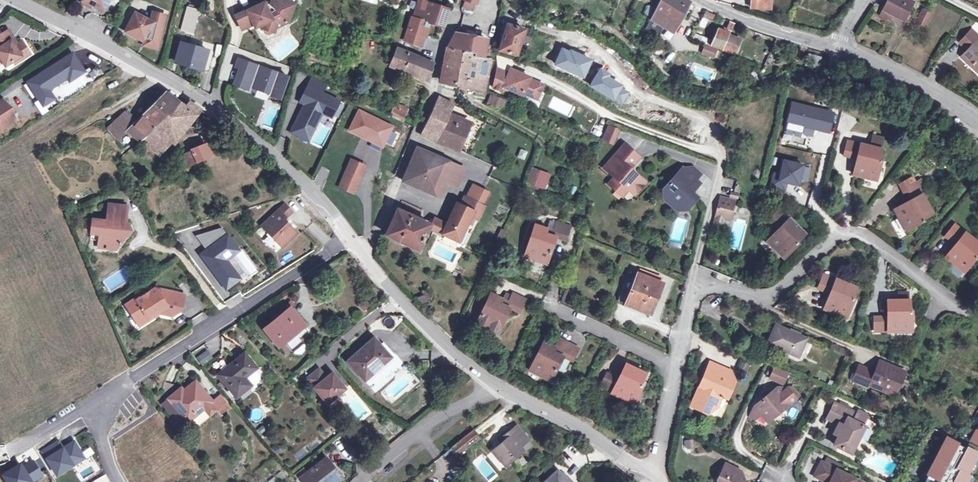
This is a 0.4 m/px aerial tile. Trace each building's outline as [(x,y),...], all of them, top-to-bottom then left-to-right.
[(104,10),(109,0),(82,0),(90,5),(92,3),(104,10)] [(293,2),(286,0),(277,0),(274,9),(269,11),(265,3),(264,1),(235,16),(242,28),(253,24),(255,27),(260,25),(264,33),(269,33),(274,31),(276,27),(287,22),(293,2)] [(413,18),(417,19),(442,27),(448,9),(420,0),(419,0),(413,18)] [(468,0),(464,0),(462,5),(471,8),(473,2),(468,0)] [(683,14),(661,0),(659,0),(650,18),(665,27),(663,31),(669,35),(672,31),(678,22),(683,14)] [(683,14),(685,9),(681,7),(685,0),(661,0),(683,14)] [(751,7),(770,8),(770,0),(751,0),(751,7)] [(884,7),(893,12),(904,18),(914,1),(912,0),(887,0),(884,7)] [(274,9),(270,5),(266,2),(265,3),(269,11),(274,9)] [(190,32),(196,9),(187,6),(181,29),(190,32)] [(526,17),(529,12),(521,7),(518,13),(526,17)] [(889,19),(893,12),(884,7),(880,14),(889,19)] [(923,9),(917,20),(926,25),(932,14),(923,9)] [(703,16),(711,20),(714,15),(706,11),(703,16)] [(153,12),(151,21),(152,22),(143,40),(142,40),(147,43),(146,44),(156,47),(164,16),(153,12)] [(151,21),(135,13),(125,31),(143,40),(152,22),(151,21)] [(524,30),(506,25),(499,50),(516,55),(524,30)] [(5,65),(12,60),(14,63),(30,53),(21,40),(17,43),(14,45),(11,39),(13,38),(8,29),(0,34),(0,58),(5,65)] [(730,35),(730,33),(718,29),(711,46),(734,55),(740,41),(730,35)] [(467,30),(466,36),(478,39),(480,32),(467,30)] [(977,41),(977,40),(977,37),(971,30),(960,43),(968,51),(963,57),(977,72),(977,42),(977,41)] [(190,36),(180,33),(178,40),(188,42),(190,36)] [(455,34),(448,48),(462,51),(475,53),(474,56),(484,58),(484,57),(486,45),(487,40),(478,39),(466,36),(455,34)] [(207,51),(181,43),(175,61),(200,69),(202,60),(204,60),(207,51)] [(493,46),(486,45),(484,57),(491,59),(493,46)] [(462,51),(448,48),(447,47),(444,64),(441,81),(456,85),(485,90),(491,60),(492,59),(491,59),(484,57),(484,58),(474,56),(475,53),(462,51)] [(432,62),(398,48),(392,62),(405,66),(403,70),(427,80),(432,62)] [(72,54),(28,82),(43,106),(56,99),(50,90),(68,78),(70,80),(84,71),(72,54)] [(808,55),(806,62),(818,65),(820,58),(808,55)] [(249,86),(276,95),(281,83),(273,80),(274,75),(272,74),(273,71),(236,58),(233,67),(237,68),(243,70),(242,73),(236,71),(232,84),(248,90),(249,86)] [(629,60),(622,66),(630,77),(638,71),(629,60)] [(391,65),(403,70),(405,66),(392,62),(391,65)] [(536,99),(542,85),(528,79),(529,77),(510,69),(508,73),(497,68),(489,86),(501,91),(503,86),(522,94),(522,93),(536,99)] [(273,80),(281,83),(283,75),(273,71),(272,74),(274,75),(273,80)] [(310,80),(307,86),(319,92),(322,85),(310,80)] [(319,92),(307,86),(302,96),(307,98),(304,104),(290,133),(308,141),(321,113),(331,117),(338,101),(319,92)] [(256,91),(254,96),(266,99),(268,94),(256,91)] [(168,116),(179,103),(165,93),(135,122),(125,112),(107,128),(118,139),(128,131),(140,140),(146,136),(168,116)] [(505,101),(491,95),(487,105),(499,110),(500,107),(503,107),(505,101)] [(421,135),(422,135),(435,141),(450,115),(454,105),(453,104),(439,97),(421,135)] [(4,100),(0,103),(0,127),(12,119),(5,109),(9,107),(4,100)] [(269,101),(261,127),(272,130),(281,105),(269,101)] [(173,141),(198,108),(189,102),(185,107),(179,103),(168,116),(146,136),(149,138),(145,142),(151,147),(157,153),(162,149),(173,141)] [(834,113),(793,103),(786,129),(812,135),(814,127),(829,131),(834,113)] [(398,104),(393,117),(401,121),(402,119),(407,108),(398,104)] [(460,119),(450,115),(435,141),(459,151),(470,123),(460,119)] [(592,133),(602,136),(604,128),(594,125),(592,133)] [(324,145),(330,129),(321,126),(318,134),(319,135),(316,142),(324,145)] [(615,129),(607,126),(602,138),(610,141),(615,129)] [(872,135),(869,146),(879,149),(882,137),(872,135)] [(869,146),(847,141),(844,156),(856,159),(852,175),(876,180),(881,161),(878,160),(880,149),(879,149),(869,146)] [(623,144),(613,156),(621,162),(630,151),(623,144)] [(209,155),(204,145),(191,150),(197,161),(209,155)] [(187,165),(197,161),(191,150),(182,154),(187,165)] [(432,157),(416,150),(403,181),(435,195),(441,182),(449,163),(449,161),(434,153),(432,157)] [(631,173),(630,174),(627,171),(629,169),(639,157),(630,151),(621,162),(613,156),(602,168),(613,177),(607,184),(615,190),(620,184),(627,190),(633,195),(644,182),(634,173),(633,173),(632,173),(631,173)] [(352,159),(340,186),(354,192),(366,165),(352,159)] [(782,174),(775,173),(772,186),(784,188),(786,181),(799,184),(801,179),(807,180),(809,169),(803,168),(804,165),(785,161),(782,174)] [(464,169),(449,163),(441,182),(456,188),(464,169)] [(693,167),(682,168),(696,180),(701,174),(693,167)] [(535,183),(540,172),(533,169),(531,168),(526,180),(529,181),(535,183)] [(696,180),(682,168),(662,190),(663,198),(670,198),(672,196),(686,209),(696,197),(691,192),(699,183),(696,180)] [(549,175),(540,172),(535,183),(535,184),(543,187),(549,175)] [(535,183),(529,181),(528,183),(526,187),(542,192),(543,189),(543,187),(535,184),(535,183)] [(922,193),(916,183),(915,183),(903,190),(908,201),(894,209),(906,230),(923,220),(922,218),(932,213),(922,193)] [(620,184),(615,190),(622,196),(627,190),(620,184)] [(488,192),(473,185),(463,204),(481,213),(484,207),(482,206),(488,192)] [(670,198),(663,198),(675,209),(686,209),(672,196),(670,198)] [(731,199),(719,196),(714,217),(722,219),(724,218),(726,218),(726,217),(727,217),(728,216),(731,199)] [(127,206),(108,204),(106,221),(92,220),(91,233),(100,234),(99,242),(107,243),(107,248),(116,249),(125,237),(127,237),(131,230),(128,223),(125,223),(127,206)] [(285,204),(279,210),(286,217),(292,211),(285,204)] [(447,225),(443,233),(459,241),(472,214),(473,212),(462,206),(457,204),(447,225)] [(463,204),(462,206),(473,212),(472,214),(479,218),(481,213),(463,204)] [(399,241),(411,216),(397,209),(386,235),(399,241)] [(286,217),(279,210),(262,226),(282,246),(297,232),(284,219),(286,217)] [(804,234),(779,210),(768,220),(778,230),(766,241),(784,258),(798,244),(796,242),(804,234)] [(430,224),(411,216),(399,241),(418,250),(429,225),(430,224)] [(722,219),(714,217),(712,228),(721,230),(722,219)] [(431,228),(443,233),(447,225),(435,220),(431,228)] [(564,241),(569,227),(556,222),(553,231),(534,225),(524,256),(546,263),(555,237),(564,241)] [(954,224),(945,236),(955,244),(945,257),(964,272),(976,256),(974,255),(977,250),(977,243),(954,224)] [(201,254),(227,288),(240,278),(226,259),(239,250),(222,227),(196,235),(207,250),(201,254)] [(250,274),(257,271),(251,260),(245,263),(250,274)] [(661,284),(637,274),(626,301),(638,306),(637,308),(649,313),(661,284)] [(855,287),(823,275),(818,288),(830,293),(824,308),(846,317),(853,298),(851,297),(855,287)] [(159,289),(154,288),(136,298),(137,301),(127,307),(136,320),(145,314),(150,315),(156,311),(172,315),(180,309),(184,294),(168,291),(160,296),(158,293),(159,289)] [(519,313),(525,300),(513,294),(509,302),(491,293),(477,322),(498,332),(509,308),(519,313)] [(136,298),(126,304),(127,307),(137,301),(136,298)] [(909,311),(908,299),(887,299),(888,316),(874,316),(875,331),(911,331),(911,311),(909,311)] [(302,323),(290,307),(264,328),(279,346),(285,341),(295,353),(300,354),(304,351),(304,345),(294,333),(293,331),(302,323)] [(145,314),(136,320),(139,325),(150,318),(150,315),(145,314)] [(304,325),(302,323),(293,331),(294,333),(304,325)] [(805,338),(775,325),(768,343),(797,356),(805,338)] [(381,346),(373,338),(348,362),(364,380),(387,360),(380,353),(381,352),(378,349),(381,346)] [(559,340),(555,347),(562,350),(565,343),(559,340)] [(571,361),(578,348),(566,342),(565,343),(562,350),(555,347),(544,341),(530,370),(550,380),(562,357),(571,361)] [(391,357),(381,346),(378,349),(381,352),(380,353),(387,360),(391,357)] [(200,365),(213,360),(209,350),(196,355),(200,365)] [(256,367),(244,354),(218,375),(230,389),(235,395),(236,396),(246,389),(240,381),(254,369),(256,367)] [(892,394),(901,370),(879,361),(874,372),(858,366),(852,380),(868,386),(869,384),(892,394)] [(640,383),(645,372),(626,363),(618,378),(607,373),(600,386),(633,402),(642,384),(640,383)] [(722,369),(708,363),(699,386),(702,387),(700,391),(697,390),(691,406),(708,413),(712,404),(716,406),(721,396),(727,398),(734,381),(728,378),(720,375),(722,369)] [(259,375),(254,369),(240,381),(246,389),(258,378),(259,375)] [(329,403),(346,389),(333,373),(327,378),(320,369),(308,379),(329,403)] [(731,373),(722,369),(720,375),(728,378),(731,373)] [(787,374),(774,369),(770,377),(783,383),(787,374)] [(905,372),(901,370),(892,394),(895,395),(905,372)] [(211,403),(212,402),(195,380),(183,390),(178,394),(176,392),(168,399),(175,406),(169,411),(181,427),(204,408),(210,415),(216,410),(211,403)] [(788,390),(795,398),(789,390),(787,387),(780,392),(776,387),(754,406),(761,414),(767,422),(789,403),(782,395),(788,390)] [(791,388),(789,390),(795,398),(798,395),(791,388)] [(788,390),(782,395),(789,403),(795,398),(788,390)] [(175,406),(168,399),(162,403),(169,411),(175,406)] [(215,399),(212,402),(211,403),(216,410),(220,414),(224,410),(215,399)] [(855,413),(834,403),(827,418),(838,424),(833,433),(838,435),(834,444),(850,453),(864,426),(851,420),(855,413)] [(751,423),(761,414),(754,406),(744,414),(751,423)] [(855,413),(851,420),(862,425),(866,419),(855,413)] [(528,441),(515,425),(507,432),(509,435),(501,442),(492,450),(505,466),(523,451),(520,447),(528,441)] [(478,437),(471,430),(461,438),(467,446),(478,437)] [(498,439),(501,442),(509,435),(507,432),(498,439)] [(467,446),(461,438),(451,446),(457,454),(467,446)] [(695,446),(693,438),(684,440),(685,449),(695,446)] [(947,438),(925,480),(928,481),(968,481),(971,476),(968,475),(977,456),(977,454),(947,438)] [(325,458),(307,473),(314,481),(336,481),(341,478),(325,458)] [(821,461),(813,476),(823,481),(826,480),(829,481),(860,481),(861,481),(821,461)] [(725,463),(723,468),(739,476),(741,471),(725,463)] [(723,468),(717,480),(718,481),(742,481),(744,478),(739,476),(723,468)] [(544,481),(568,481),(556,470),(544,481)]
